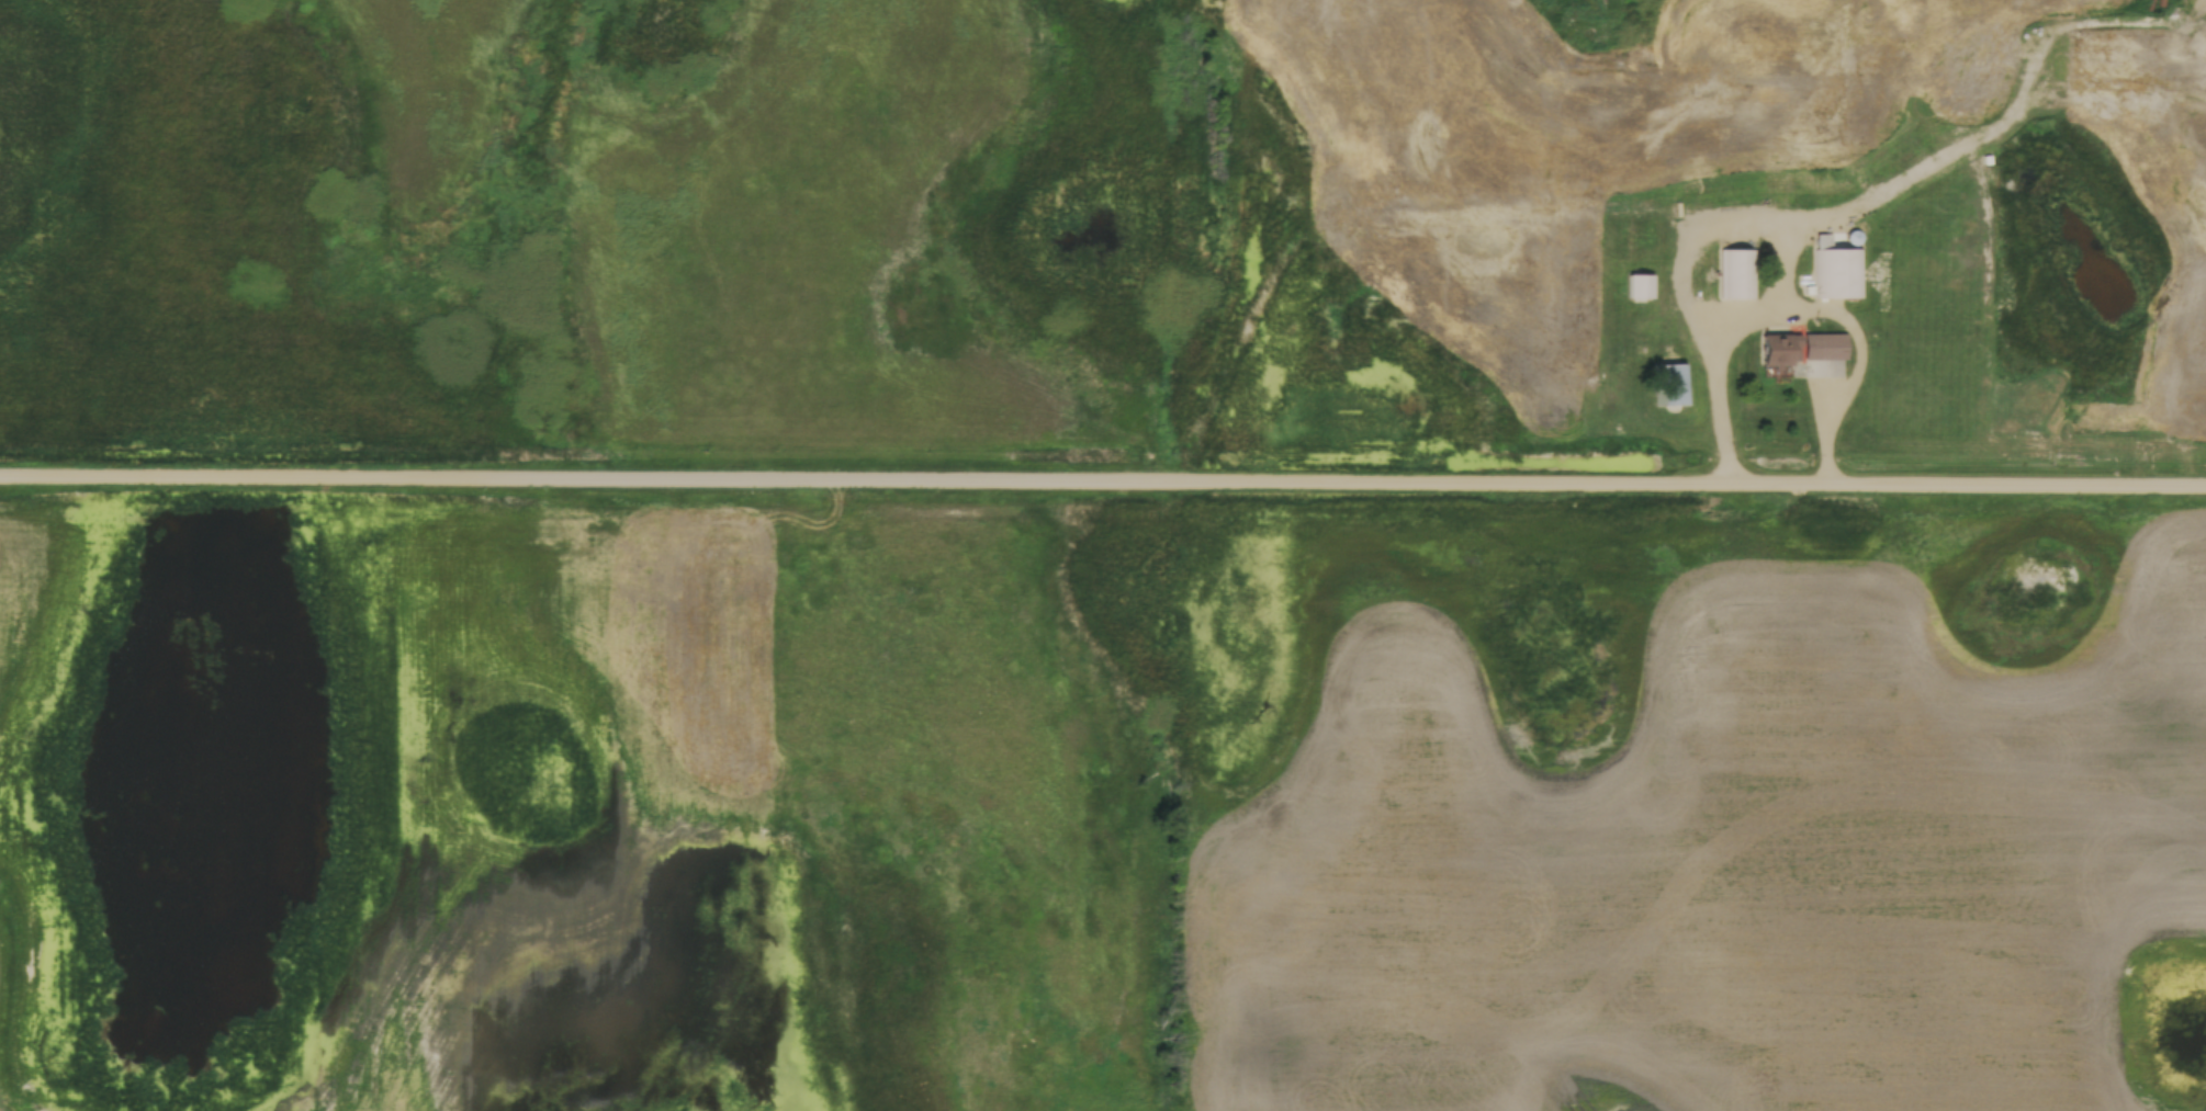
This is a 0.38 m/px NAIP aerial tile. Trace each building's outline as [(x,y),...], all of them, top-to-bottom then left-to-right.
[(1718,298),(1752,298),(1752,247),(1718,247),(1718,298)] [(1862,297),(1862,247),(1814,247),(1814,297),(1862,297)] [(1651,297),(1651,272),(1624,272),(1624,297),(1651,297)] [(1842,331),(1789,332),(1789,333),(1755,333),(1756,361),(1843,360),(1842,331)] [(1687,406),(1687,363),(1653,363),(1653,406),(1687,406)]
